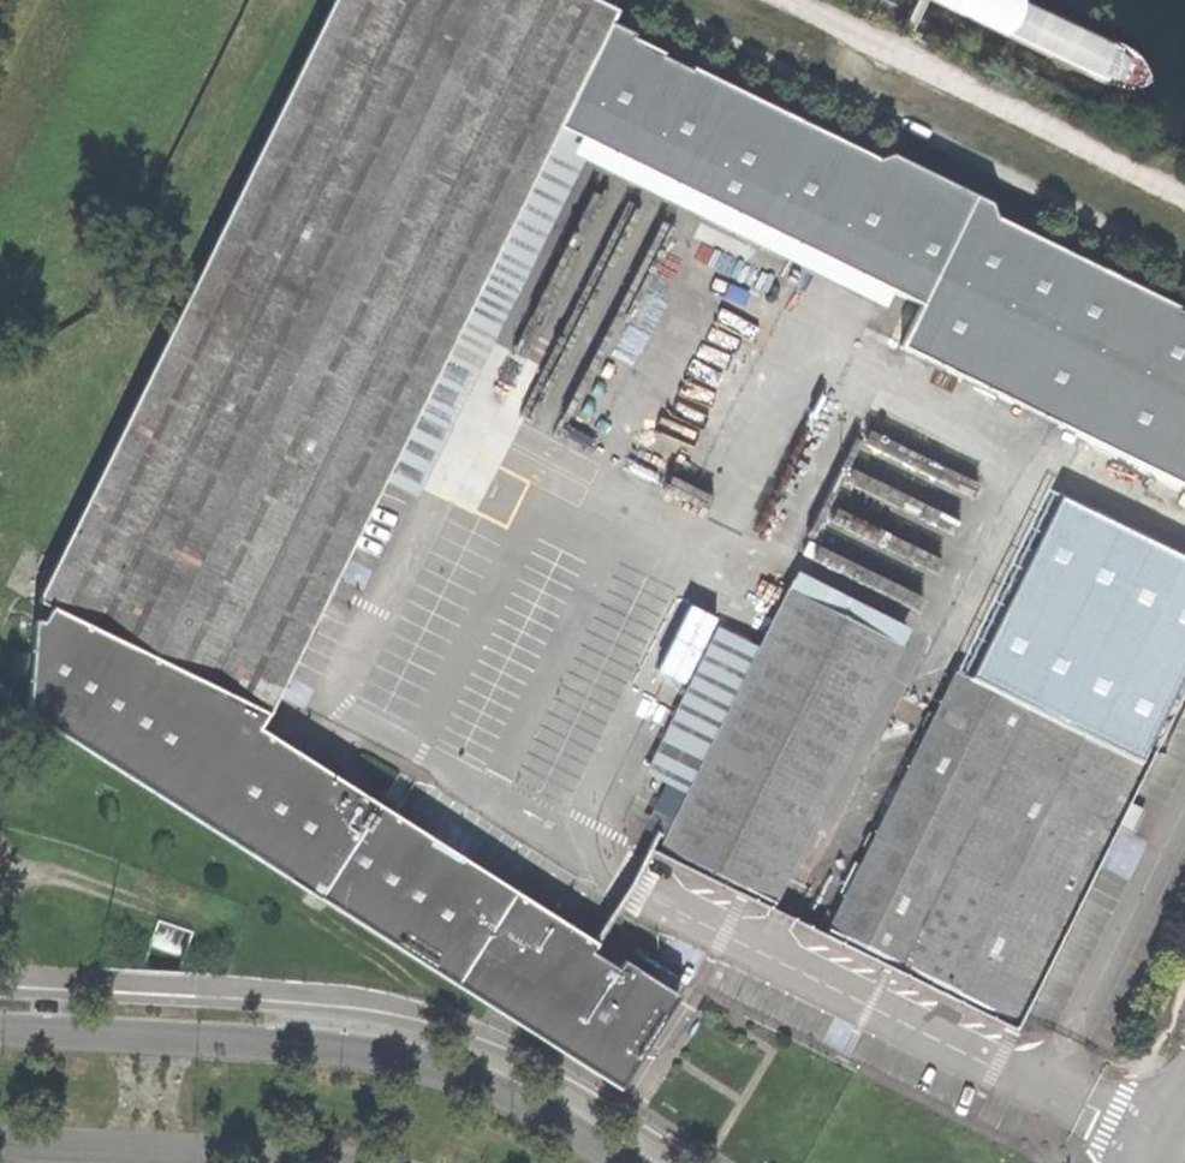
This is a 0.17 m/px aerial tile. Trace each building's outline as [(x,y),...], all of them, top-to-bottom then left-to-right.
[(617,1080),(636,1050),(633,1047),(638,1039),(644,1029),(647,1031),(666,1002),(591,955),(596,947),(316,769),(311,777),(294,765),(298,757),(258,732),(266,717),(557,129),(919,305),(898,347),(1088,440),(975,672),(960,665),(826,932),(1013,1023),(1111,824),(1126,831),(1138,808),(1122,800),(1184,672),(1184,316),(1176,311),(1177,309),(1131,286),(1133,282),(1116,273),(1113,276),(1102,270),(1103,266),(1086,258),(1083,263),(994,219),(990,205),(890,155),(875,160),(814,131),(816,127),(799,118),(797,122),(783,115),(785,111),(768,103),(765,107),(689,69),(687,72),(660,59),(661,56),(630,41),(631,36),(609,25),(614,13),(588,0),(333,0),(35,602),(49,609),(40,625),(32,623),(25,715),(316,900),(321,891),(617,1080)] [(1022,0),(930,0),(1110,90),(1132,93),(1149,88),(1141,66),(1120,49),(1022,0)] [(566,426),(583,435),(601,400),(584,391),(566,426)] [(830,546),(846,538),(887,615),(930,593),(913,561),(901,568),(876,520),(857,530),(847,510),(819,525),(830,546)] [(761,601),(778,609),(787,590),(791,581),(775,574),(761,601)] [(659,849),(774,904),(902,646),(787,590),(778,609),(659,849)]
